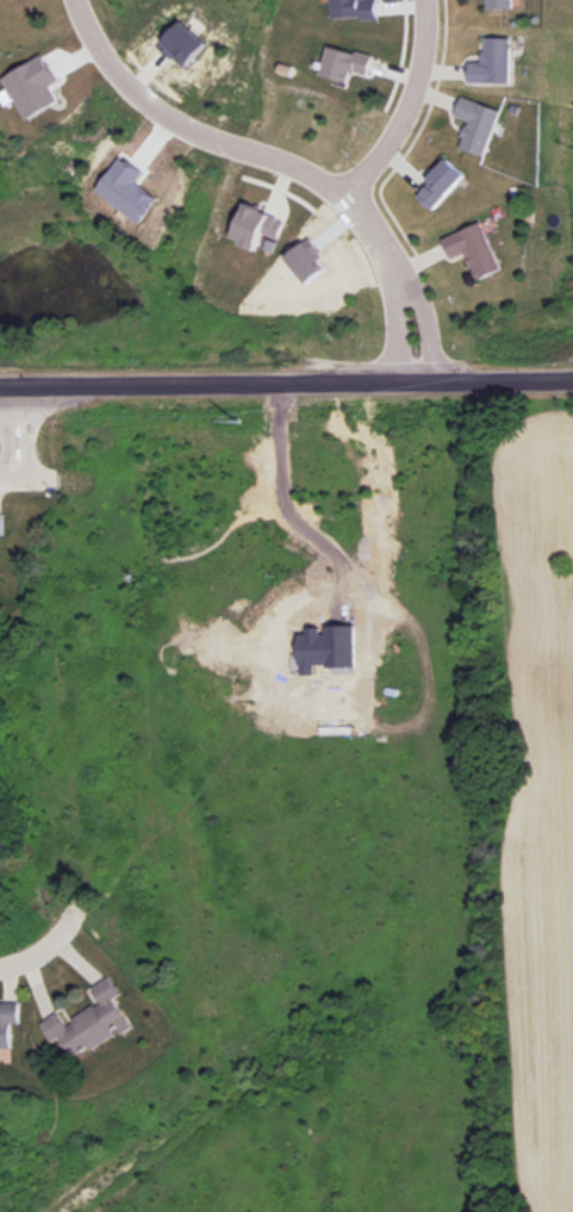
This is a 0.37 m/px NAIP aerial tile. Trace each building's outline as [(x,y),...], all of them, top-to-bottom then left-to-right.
[(377,17),(376,0),(331,0),(332,19),(377,17)] [(477,11),(477,0),(507,0),(507,11),(477,11)] [(179,19),(156,45),(183,69),(206,43),(179,19)] [(477,30),(475,58),(460,57),(459,81),(503,83),(505,31),(477,30)] [(321,75),(349,82),(351,71),(367,75),(372,56),(328,46),(321,75)] [(3,77),(26,119),(60,101),(51,85),(58,81),(44,55),(3,77)] [(454,89),(443,117),(459,123),(449,149),(474,159),(494,104),(454,89)] [(436,149),(416,169),(422,175),(410,186),(416,192),(410,198),(423,211),(461,173),(436,149)] [(247,203),(231,235),(242,240),(239,244),(253,250),(262,229),(253,224),(260,209),(247,203)] [(434,238),(473,219),(497,268),(472,280),(457,253),(443,260),(434,238)] [(93,1039),(123,1021),(111,1001),(120,996),(104,968),(80,982),(93,1002),(76,1012),(93,1039)] [(2,1053),(4,1026),(14,1027),(14,996),(0,996),(0,1053),(2,1053)] [(76,1012),(61,1021),(50,1003),(27,1017),(43,1042),(49,1038),(61,1058),(93,1039),(76,1012)]
